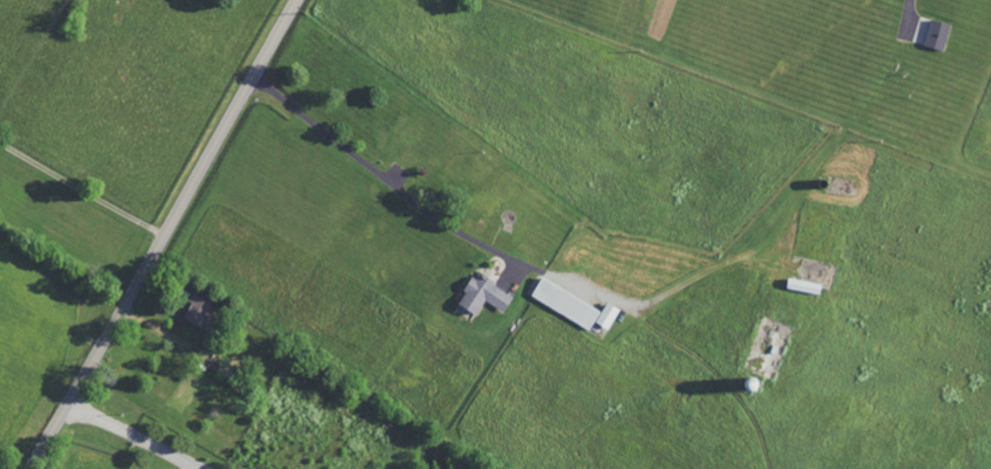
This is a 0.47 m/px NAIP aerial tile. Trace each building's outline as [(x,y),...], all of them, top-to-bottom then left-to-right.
[(943,50),(950,24),(931,18),(924,45),(943,50)] [(456,303),(475,315),(484,300),(503,311),(513,295),(476,272),(456,303)] [(600,310),(540,277),(530,297),(590,329),(600,310)] [(785,287),(818,294),(820,284),(787,277),(785,287)] [(202,329),(216,305),(193,292),(188,301),(191,303),(182,317),(202,329)] [(594,322),(606,329),(618,309),(606,302),(594,322)]
